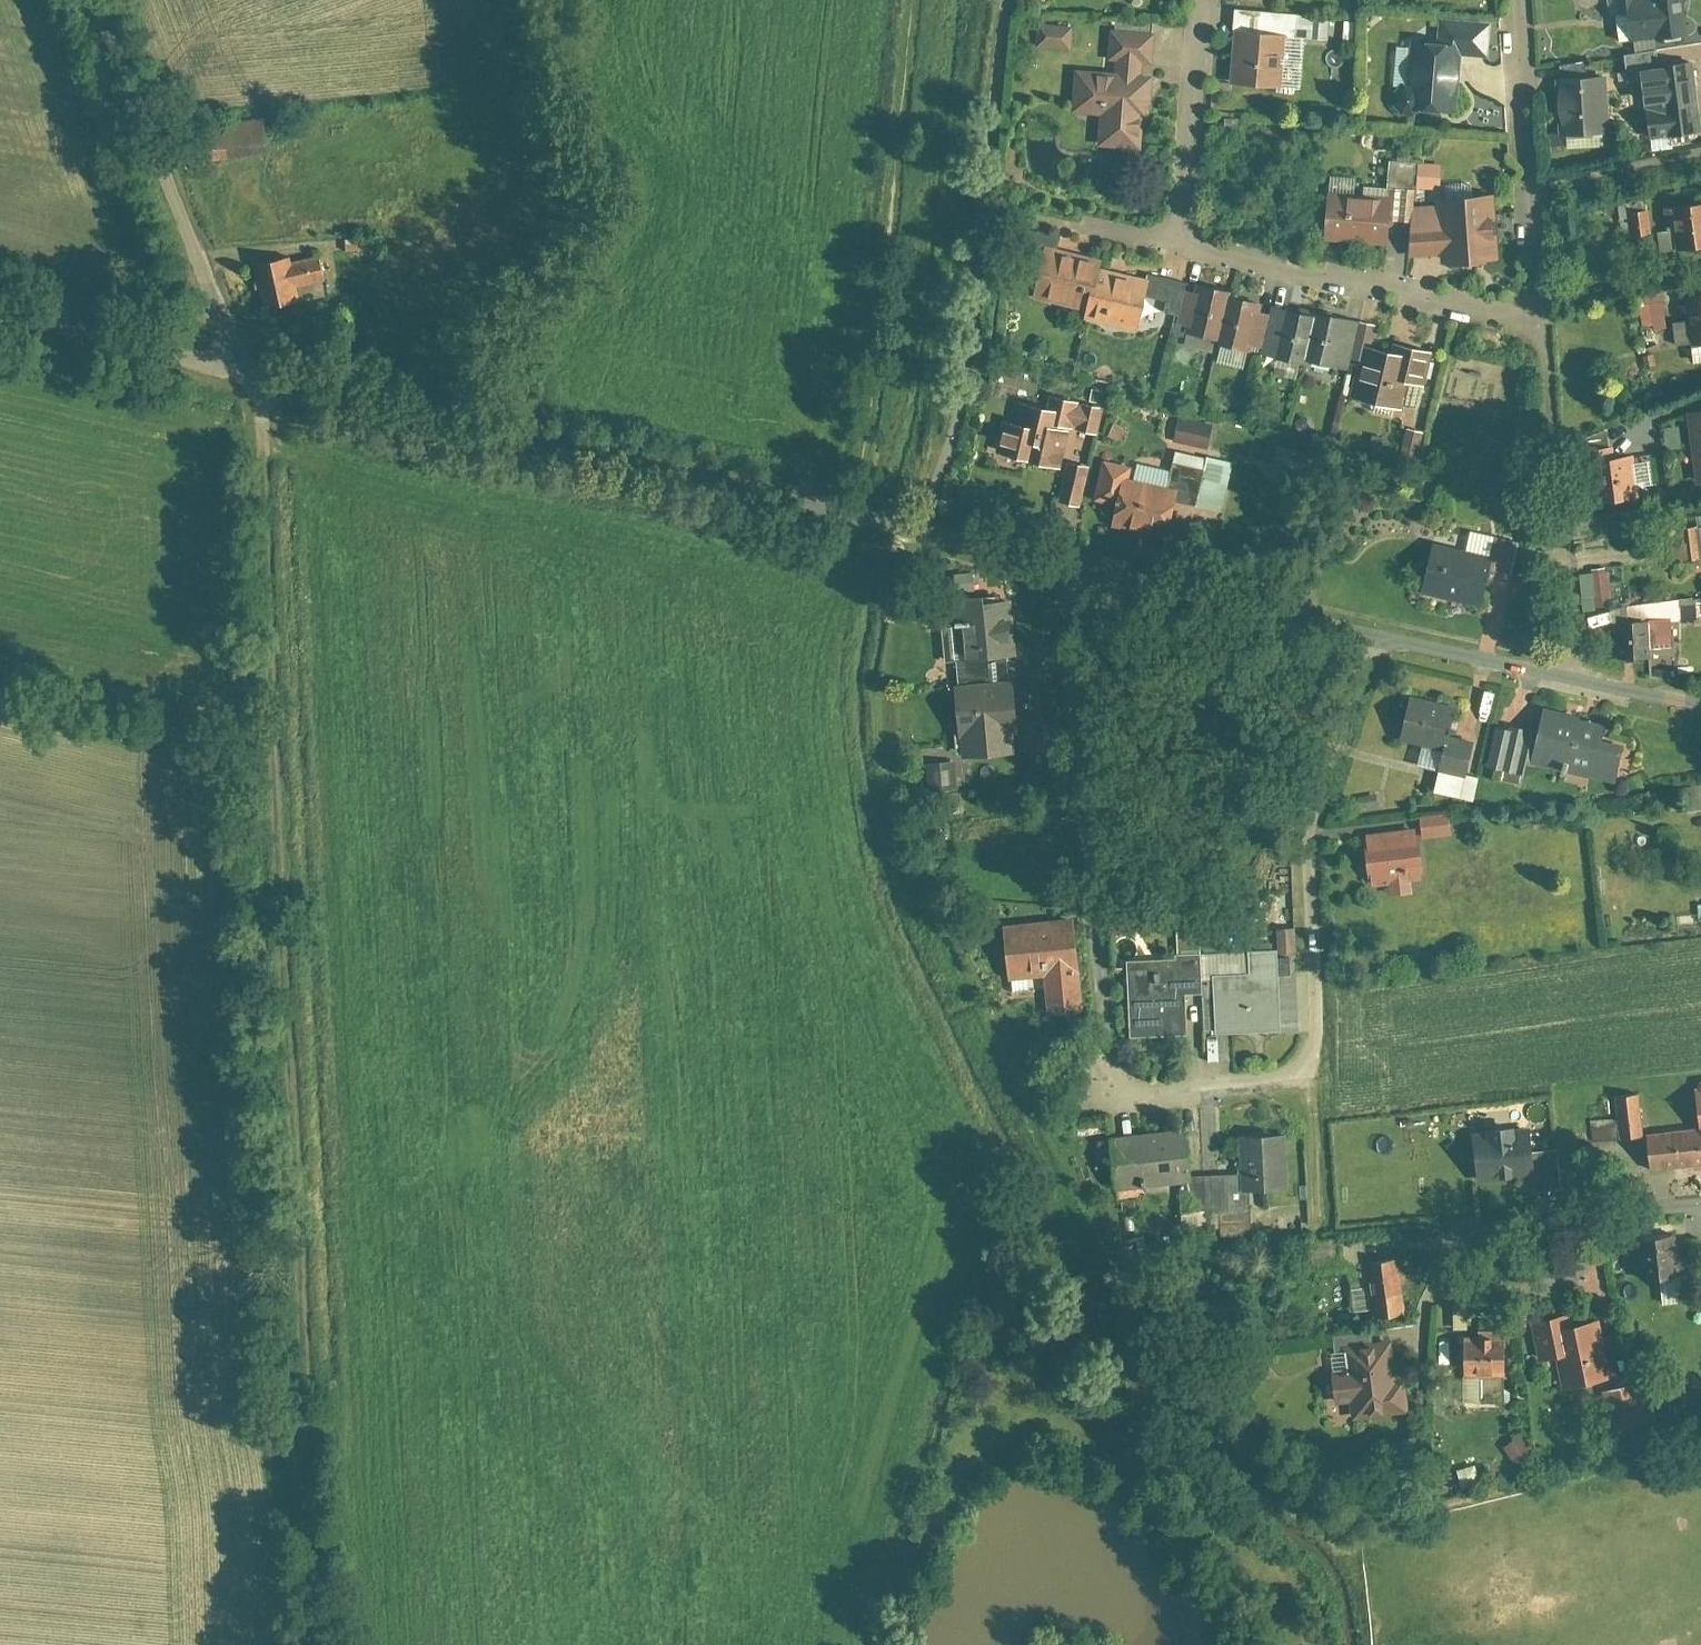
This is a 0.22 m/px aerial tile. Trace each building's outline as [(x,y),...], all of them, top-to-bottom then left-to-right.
[(1677,0),(1591,0),(1593,8),(1609,6),(1616,44),(1644,40),(1641,22),(1680,16),(1677,0)] [(1394,87),(1449,89),(1451,38),(1477,39),(1478,5),(1429,3),(1428,20),(1396,19),(1394,87)] [(1040,7),(1036,28),(1067,33),(1071,13),(1040,7)] [(1218,67),(1291,74),(1293,50),(1278,48),(1281,17),(1223,12),(1218,67)] [(1085,131),(1138,138),(1149,63),(1142,62),(1147,23),(1117,18),(1111,58),(1069,52),(1061,105),(1088,109),(1085,131)] [(1696,56),(1636,68),(1650,138),(1700,128),(1700,80),(1696,56)] [(1566,63),(1568,75),(1584,73),(1582,60),(1566,63)] [(1618,134),(1609,72),(1557,80),(1566,142),(1618,134)] [(1312,228),(1383,233),(1387,183),(1316,179),(1312,228)] [(1402,251),(1493,248),(1490,179),(1431,181),(1431,191),(1399,192),(1402,251)] [(1700,228),(1700,208),(1697,184),(1656,190),(1662,234),(1700,228)] [(1618,195),(1621,219),(1635,218),(1632,193),(1618,195)] [(1040,229),(1027,283),(1087,297),(1084,313),(1129,323),(1136,291),(1168,299),(1175,264),(1141,256),(1140,265),(1096,255),(1099,242),(1040,229)] [(302,251),(251,261),(260,310),(302,301),(298,281),(324,276),(320,255),(303,258),(302,251)] [(1204,330),(1255,342),(1265,300),(1249,296),(1252,281),(1175,264),(1168,299),(1165,309),(1207,318),(1204,330)] [(1700,324),(1700,270),(1670,276),(1679,327),(1700,324)] [(1646,291),(1652,326),(1676,322),(1670,287),(1646,291)] [(1341,355),(1353,307),(1311,297),(1310,302),(1267,292),(1265,300),(1255,342),(1296,351),(1298,345),(1341,355)] [(1419,373),(1428,336),(1400,329),(1398,338),(1367,330),(1371,312),(1353,307),(1341,355),(1333,387),(1397,403),(1405,370),(1419,373)] [(996,399),(985,435),(1052,454),(1043,486),(1071,494),(1100,394),(1041,377),(1037,389),(1013,382),(1007,402),(996,399)] [(1700,471),(1700,390),(1680,392),(1686,472),(1700,471)] [(1113,494),(1109,511),(1159,521),(1166,487),(1212,496),(1223,445),(1160,432),(1155,458),(1133,453),(1129,473),(1123,471),(1126,457),(1091,449),(1083,487),(1113,494)] [(1578,490),(1634,482),(1657,479),(1653,449),(1624,453),(1622,439),(1572,446),(1578,490)] [(1700,553),(1700,503),(1656,511),(1664,559),(1700,553)] [(1427,532),(1415,578),(1472,593),(1483,552),(1506,558),(1515,525),(1468,513),(1461,541),(1427,532)] [(1617,569),(1604,568),(1603,593),(1616,594),(1617,569)] [(1021,740),(1008,576),(973,579),(975,601),(950,603),(953,640),(980,638),(982,661),(938,664),(944,745),(1021,740)] [(1652,656),(1650,607),(1628,608),(1629,620),(1617,621),(1619,658),(1652,656)] [(1465,762),(1476,721),(1444,713),(1449,692),(1409,682),(1399,721),(1433,729),(1427,752),(1465,762)] [(1608,769),(1618,729),(1592,723),(1596,708),(1537,693),(1531,718),(1487,707),(1475,753),(1516,763),(1520,747),(1608,769)] [(1358,823),(1367,879),(1416,871),(1409,826),(1449,820),(1445,798),(1412,803),(1414,814),(1358,823)] [(1121,1017),(1177,1015),(1176,978),(1204,977),(1203,955),(1200,895),(1166,897),(1168,940),(1118,942),(1121,1017)] [(1074,994),(1064,903),(999,911),(1006,971),(1038,967),(1041,998),(1074,994)] [(1206,1020),(1277,1017),(1273,935),(1240,937),(1241,953),(1203,955),(1204,977),(1206,1020)] [(1641,1149),(1700,1143),(1700,1071),(1687,1072),(1690,1102),(1636,1107),(1638,1117),(1641,1149)] [(1631,1074),(1603,1079),(1610,1121),(1638,1117),(1636,1107),(1631,1074)] [(1285,1174),(1284,1118),(1233,1119),(1234,1154),(1185,1155),(1185,1112),(1103,1113),(1104,1169),(1174,1168),(1175,1231),(1247,1230),(1246,1175),(1285,1174)] [(1533,1170),(1528,1131),(1512,1133),(1511,1127),(1491,1130),(1492,1134),(1475,1136),(1480,1177),(1533,1170)] [(1677,1262),(1675,1221),(1644,1223),(1646,1263),(1677,1262)] [(1396,1302),(1391,1244),(1349,1248),(1354,1305),(1396,1302)] [(1603,1417),(1655,1408),(1652,1389),(1637,1392),(1631,1361),(1609,1365),(1597,1300),(1572,1305),(1571,1300),(1535,1306),(1550,1385),(1596,1376),(1603,1417)] [(1452,1379),(1507,1380),(1508,1338),(1468,1338),(1469,1306),(1454,1306),(1452,1379)] [(1323,1405),(1403,1398),(1400,1369),(1388,1370),(1385,1329),(1362,1331),(1361,1316),(1316,1319),(1323,1405)] [(1529,1433),(1513,1443),(1524,1460),(1539,1450),(1529,1433)]
